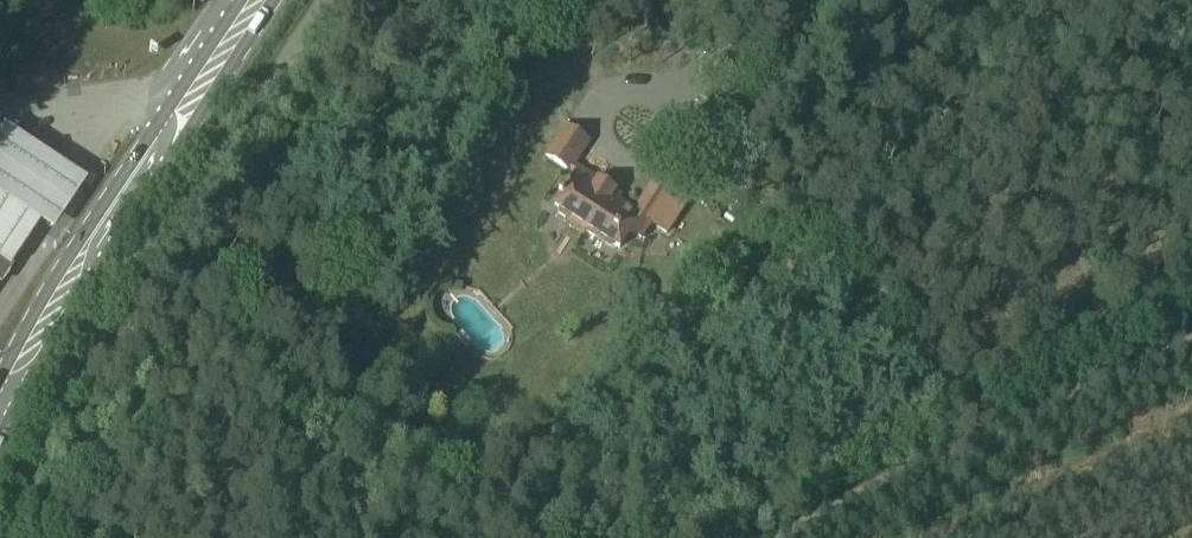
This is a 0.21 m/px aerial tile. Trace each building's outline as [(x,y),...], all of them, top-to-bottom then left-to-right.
[(427,10),(415,0),(408,10),(419,19),(427,10)] [(8,274),(13,266),(40,223),(54,231),(86,183),(4,128),(0,135),(0,268),(8,274)] [(588,144),(570,133),(564,129),(545,157),(569,174),(588,144)] [(650,225),(665,236),(686,203),(671,193),(673,189),(657,179),(634,214),(617,203),(620,198),(580,172),(554,209),(619,250),(629,232),(640,242),(650,225)]
